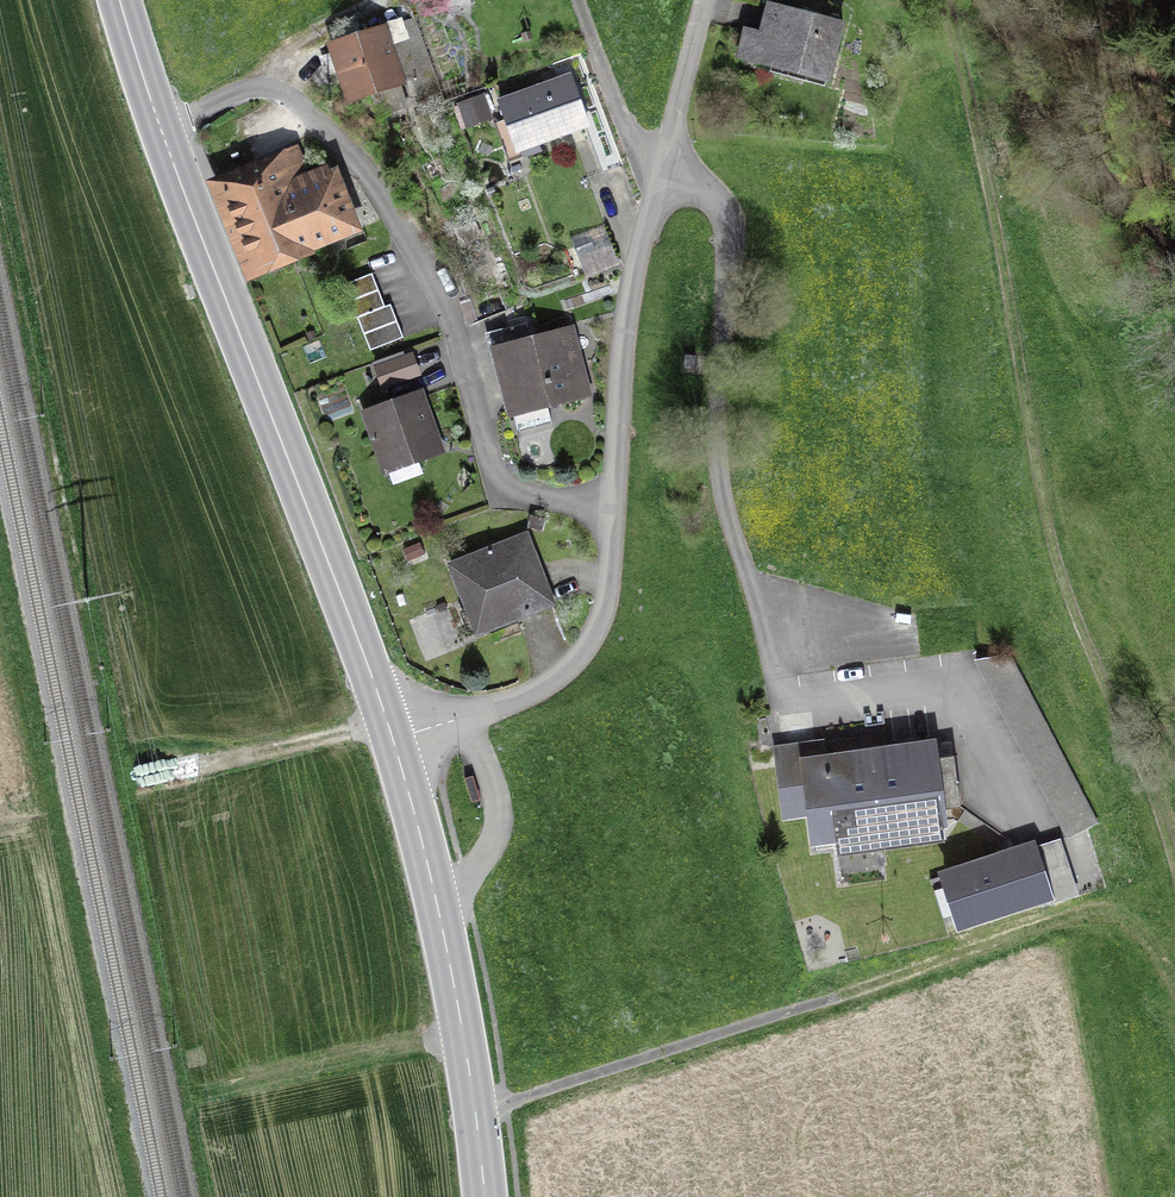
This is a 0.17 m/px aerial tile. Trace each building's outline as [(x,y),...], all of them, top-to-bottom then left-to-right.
[(847,31),(772,12),(765,43),(747,38),(740,70),(831,93),(847,31)] [(407,31),(386,38),(399,78),(410,74),(418,96),(442,87),(418,14),(403,19),(407,31)] [(399,78),(386,38),(333,54),(350,108),(403,92),(399,78)] [(589,134),(572,85),(505,108),(522,157),(589,134)] [(484,105),(463,112),(471,134),(492,127),(484,105)] [(309,185),(298,157),(213,190),(250,288),(319,261),(316,254),(362,237),(338,174),(309,185)] [(379,276),(345,291),(369,361),(404,348),(379,276)] [(574,335),(496,355),(514,423),(592,403),(574,335)] [(708,360),(687,358),(683,395),(704,396),(708,360)] [(410,359),(374,372),(384,399),(419,386),(410,359)] [(423,398),(368,419),(390,478),(445,458),(423,398)] [(525,542),(454,570),(482,640),(553,612),(525,542)] [(1012,656),(975,660),(1068,836),(1099,822),(1012,656)] [(936,759),(934,742),(801,761),(802,767),(778,770),(784,818),(809,814),(813,843),(816,843),(815,839),(832,836),(832,841),(836,840),(835,836),(941,821),(942,825),(945,824),(943,809),(960,807),(953,756),(936,759)] [(1070,875),(1059,840),(944,876),(959,923),(1047,895),(1044,883),(1070,875)]
